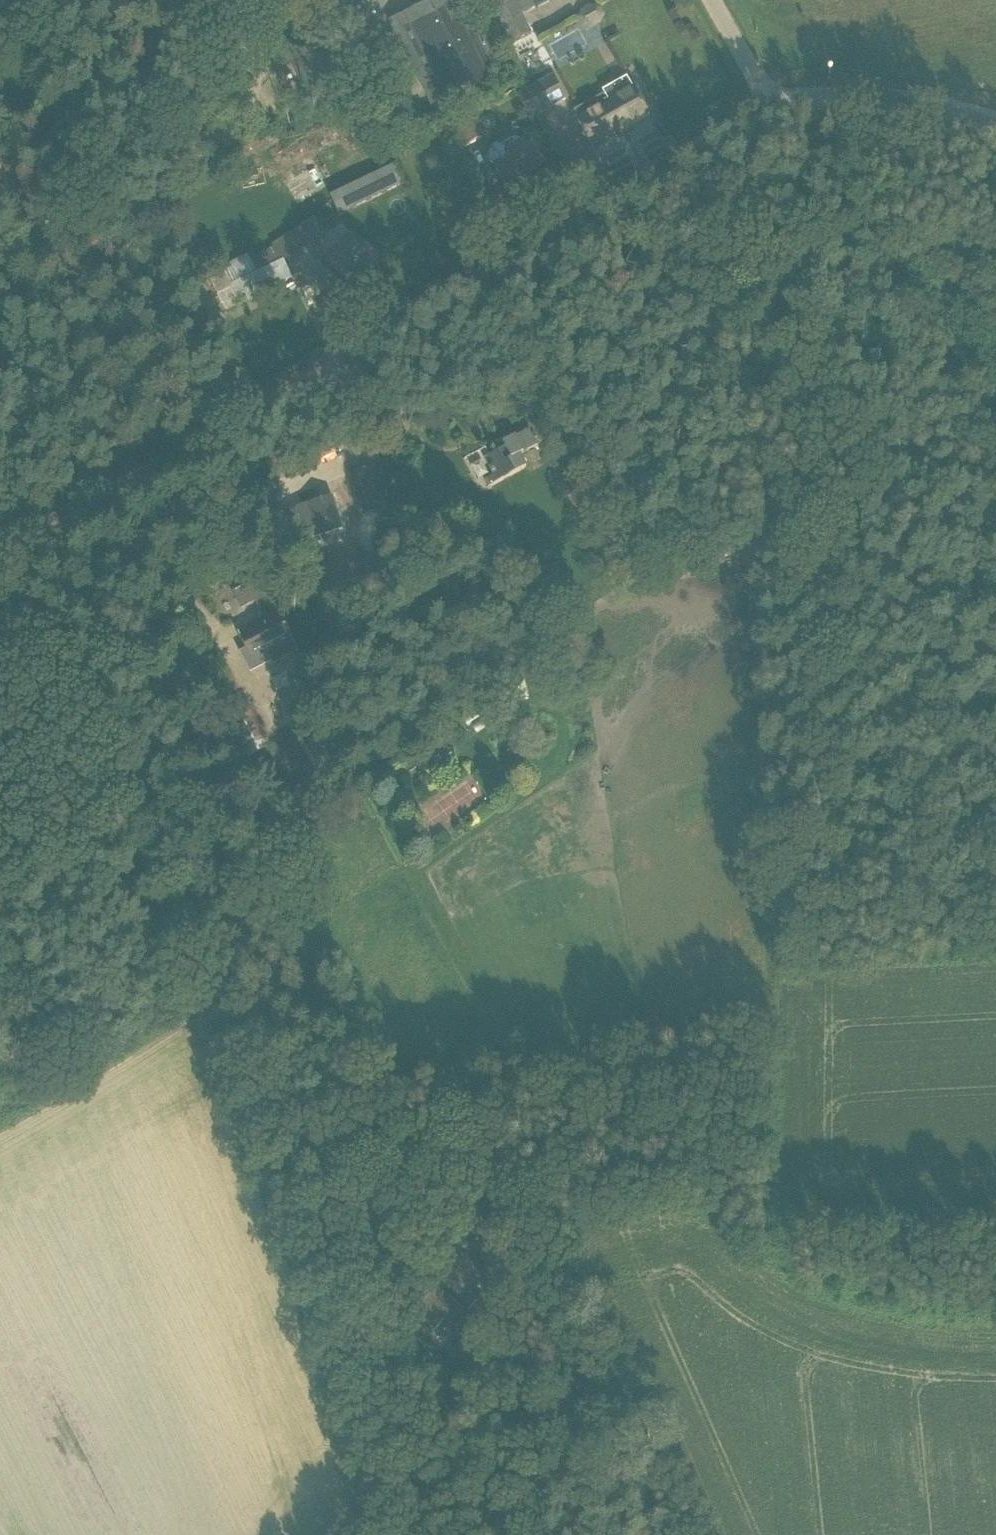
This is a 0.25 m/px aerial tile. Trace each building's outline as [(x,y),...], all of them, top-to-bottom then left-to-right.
[(389,22),(395,34),(434,110),(492,81),(488,72),(502,65),(473,7),(478,4),(476,0),(433,0),(389,22)] [(523,13),(516,0),(486,0),(509,45),(533,33),(523,13)] [(523,13),(549,0),(516,0),(523,13)] [(581,11),(576,20),(581,30),(591,30),(599,26),(605,17),(600,8),(590,7),(581,11)] [(529,119),(565,99),(553,75),(515,95),(529,119)] [(585,112),(576,116),(593,147),(601,143),(647,118),(630,87),(620,92),(585,112)] [(485,137),(482,132),(472,114),(449,127),(462,150),(485,137)] [(533,141),(525,146),(522,140),(505,149),(503,146),(496,144),(490,147),(488,155),(508,191),(523,182),(521,177),(545,164),(533,141)] [(339,214),(403,184),(394,166),(330,196),(339,214)] [(351,233),(326,261),(356,288),(381,260),(351,233)] [(284,260),(282,261),(273,248),(225,271),(233,287),(248,280),(256,297),(293,279),(284,260)] [(522,456),(538,447),(529,429),(503,443),(505,447),(484,458),(493,476),(484,480),(488,487),(506,478),(528,466),(522,456)] [(363,470),(347,474),(354,505),(356,504),(359,516),(380,511),(377,499),(370,501),(363,470)] [(571,485),(563,489),(567,497),(576,492),(572,484),(571,485)] [(298,541),(343,528),(335,496),(289,509),(298,541)] [(260,578),(233,592),(241,608),(255,601),(266,621),(244,633),(249,644),(245,646),(247,650),(240,654),(250,674),(270,663),(271,666),(297,653),(290,638),(291,638),(260,578)] [(432,830),(481,800),(468,779),(419,808),(432,830)] [(406,1159),(400,1167),(409,1175),(415,1167),(406,1159)]
